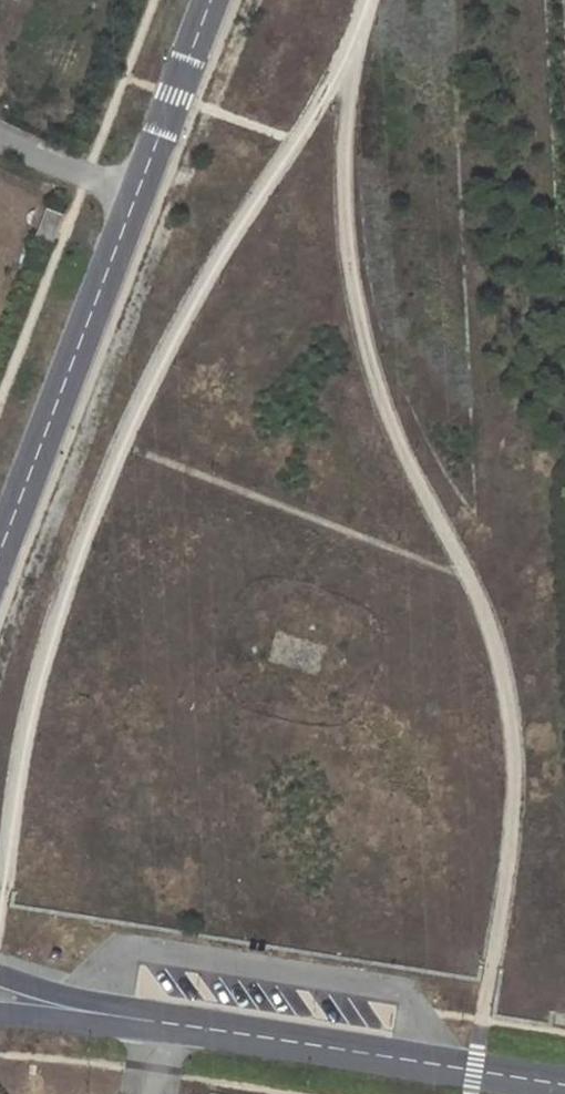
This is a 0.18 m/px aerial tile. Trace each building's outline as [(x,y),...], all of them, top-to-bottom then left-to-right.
[(53,242),(64,214),(45,207),(35,235),(53,242)]
